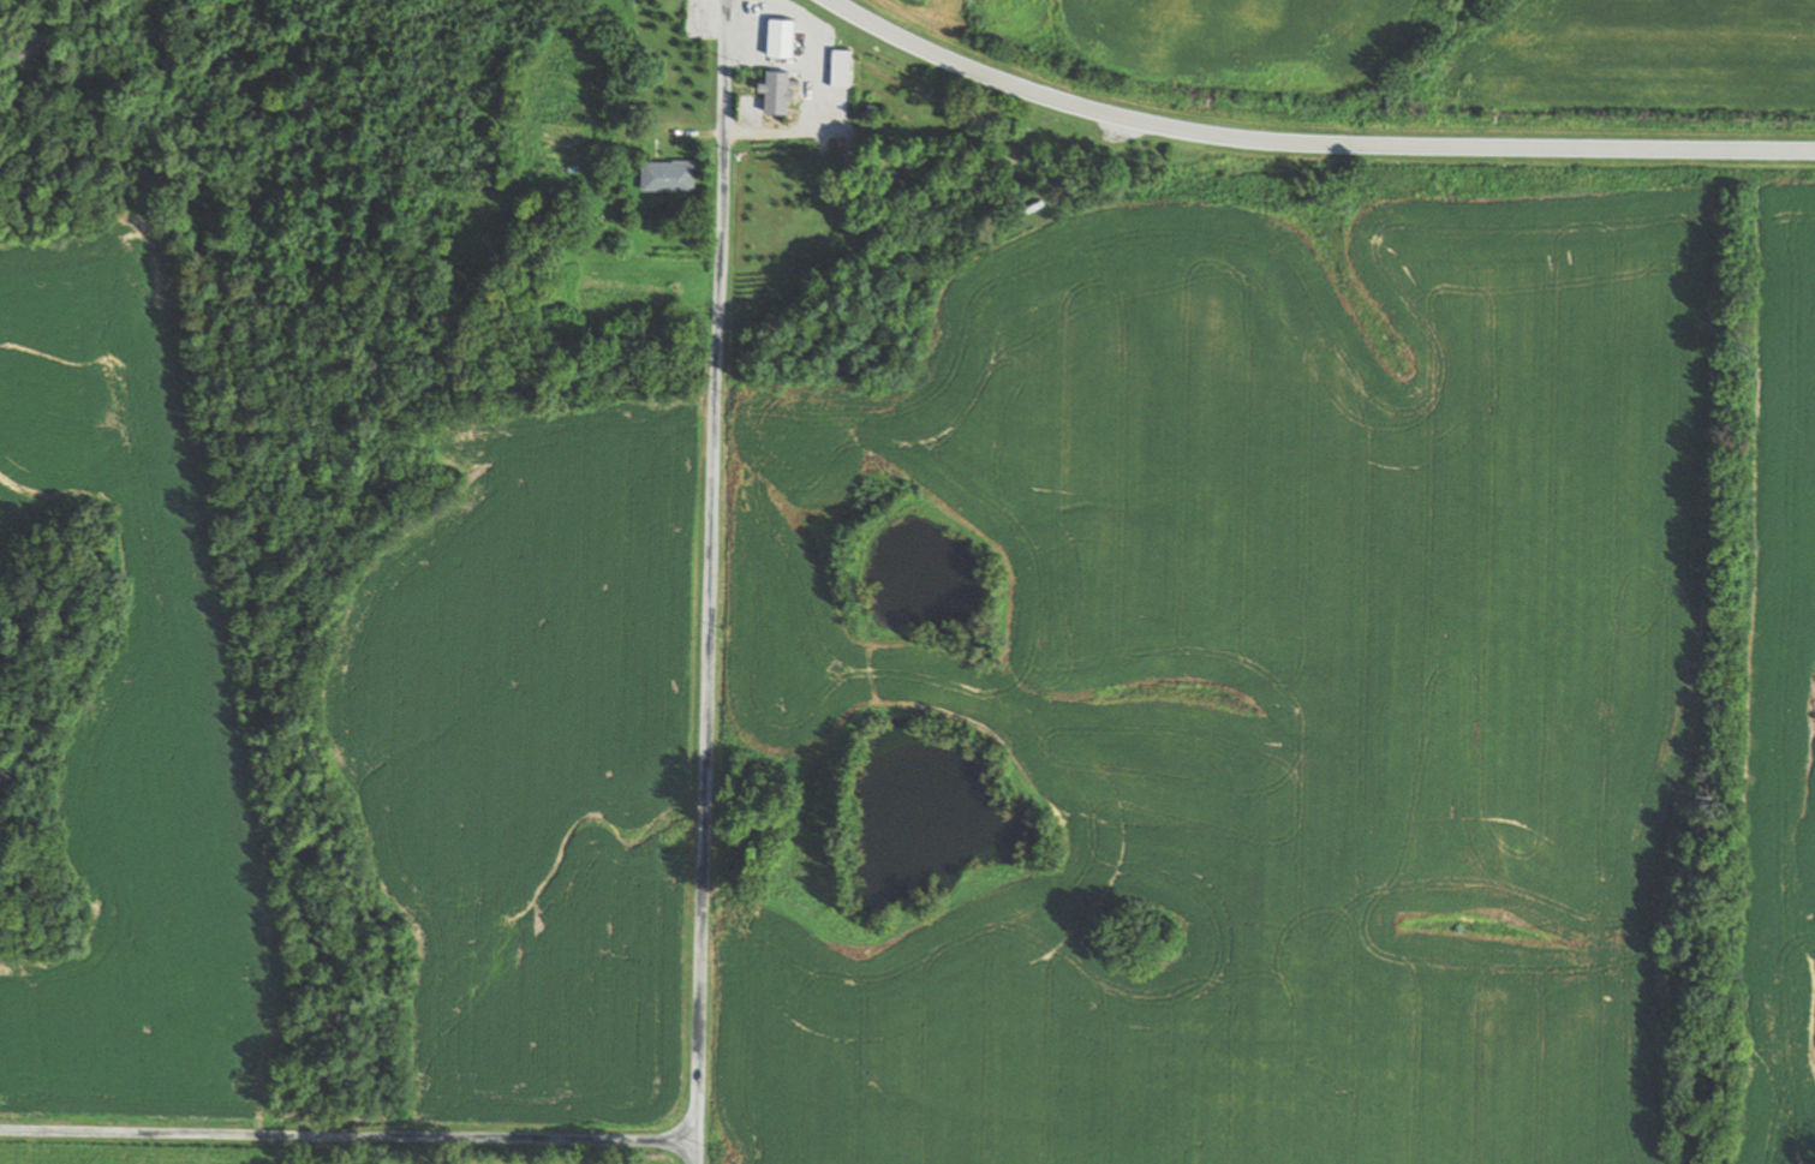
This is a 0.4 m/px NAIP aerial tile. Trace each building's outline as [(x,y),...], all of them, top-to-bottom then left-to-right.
[(802,19),(775,19),(775,56),(802,56),(802,19)] [(856,50),(836,50),(836,87),(856,87),(856,50)] [(798,113),(798,71),(772,71),(772,113),(798,113)] [(701,161),(649,161),(649,191),(701,191),(701,161)]
